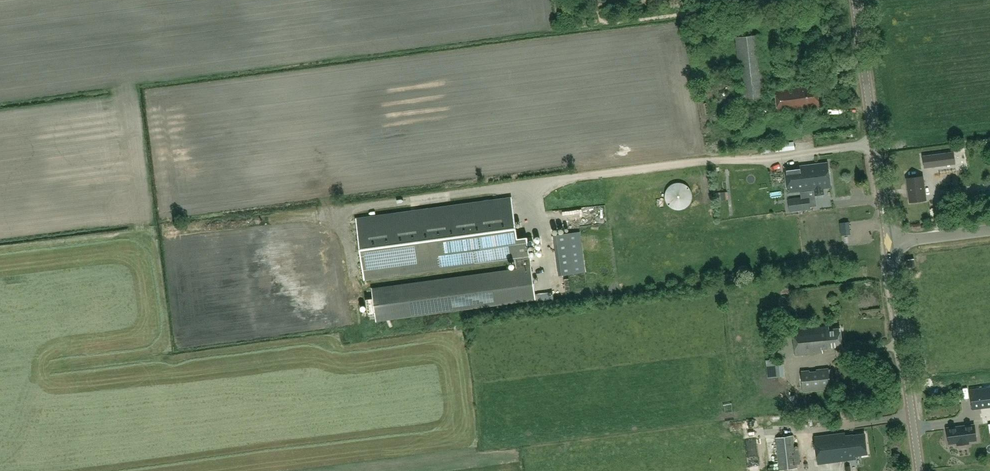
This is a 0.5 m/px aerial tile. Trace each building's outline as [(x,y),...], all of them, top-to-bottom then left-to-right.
[(742,101),(766,98),(758,35),(735,38),(742,101)] [(803,85),(775,89),(778,112),(819,106),(816,86),(804,88),(803,85)] [(778,153),(797,149),(796,144),(777,147),(778,153)] [(923,156),(924,167),(955,163),(953,152),(923,156)] [(824,194),(823,188),(831,187),(828,162),(784,167),(787,192),(814,189),(815,195),(824,194)] [(907,178),(910,202),(926,199),(922,176),(907,178)] [(692,202),(692,199),(693,196),(692,193),(692,191),(690,188),(689,186),(686,184),(684,183),(681,182),(678,182),(676,182),(673,183),(670,184),(668,186),(666,188),(665,191),(664,193),(664,196),(664,199),(665,202),(666,204),(668,206),(670,208),(673,209),(676,210),(678,210),(681,210),(684,209),(686,208),(689,206),(690,204),(692,202)] [(979,192),(964,194),(965,206),(981,204),(979,192)] [(789,211),(810,208),(809,195),(788,198),(789,211)] [(356,219),(365,280),(515,259),(517,269),(372,289),(373,299),(367,300),(369,312),(375,311),(376,321),(536,299),(531,267),(529,258),(530,257),(528,246),(534,245),(533,237),(517,239),(512,197),(356,219)] [(810,212),(802,212),(802,233),(810,233),(810,212)] [(574,274),(572,253),(556,255),(559,276),(574,274)] [(908,267),(915,266),(914,258),(907,259),(908,267)] [(829,326),(792,329),(795,355),(822,352),(822,349),(842,347),(840,328),(829,329),(829,326)] [(766,360),(769,377),(781,376),(779,359),(766,360)] [(810,371),(809,370),(801,371),(803,391),(830,388),(829,371),(828,367),(816,369),(816,371),(810,371)] [(989,406),(989,388),(970,391),(973,408),(989,406)] [(976,439),(974,424),(946,428),(948,443),(957,442),(957,444),(967,443),(967,441),(976,439)] [(845,432),(814,436),(817,463),(856,459),(855,455),(861,455),(867,454),(865,433),(853,435),(853,434),(845,435),(845,432)] [(776,437),(780,470),(797,468),(793,435),(776,437)]
